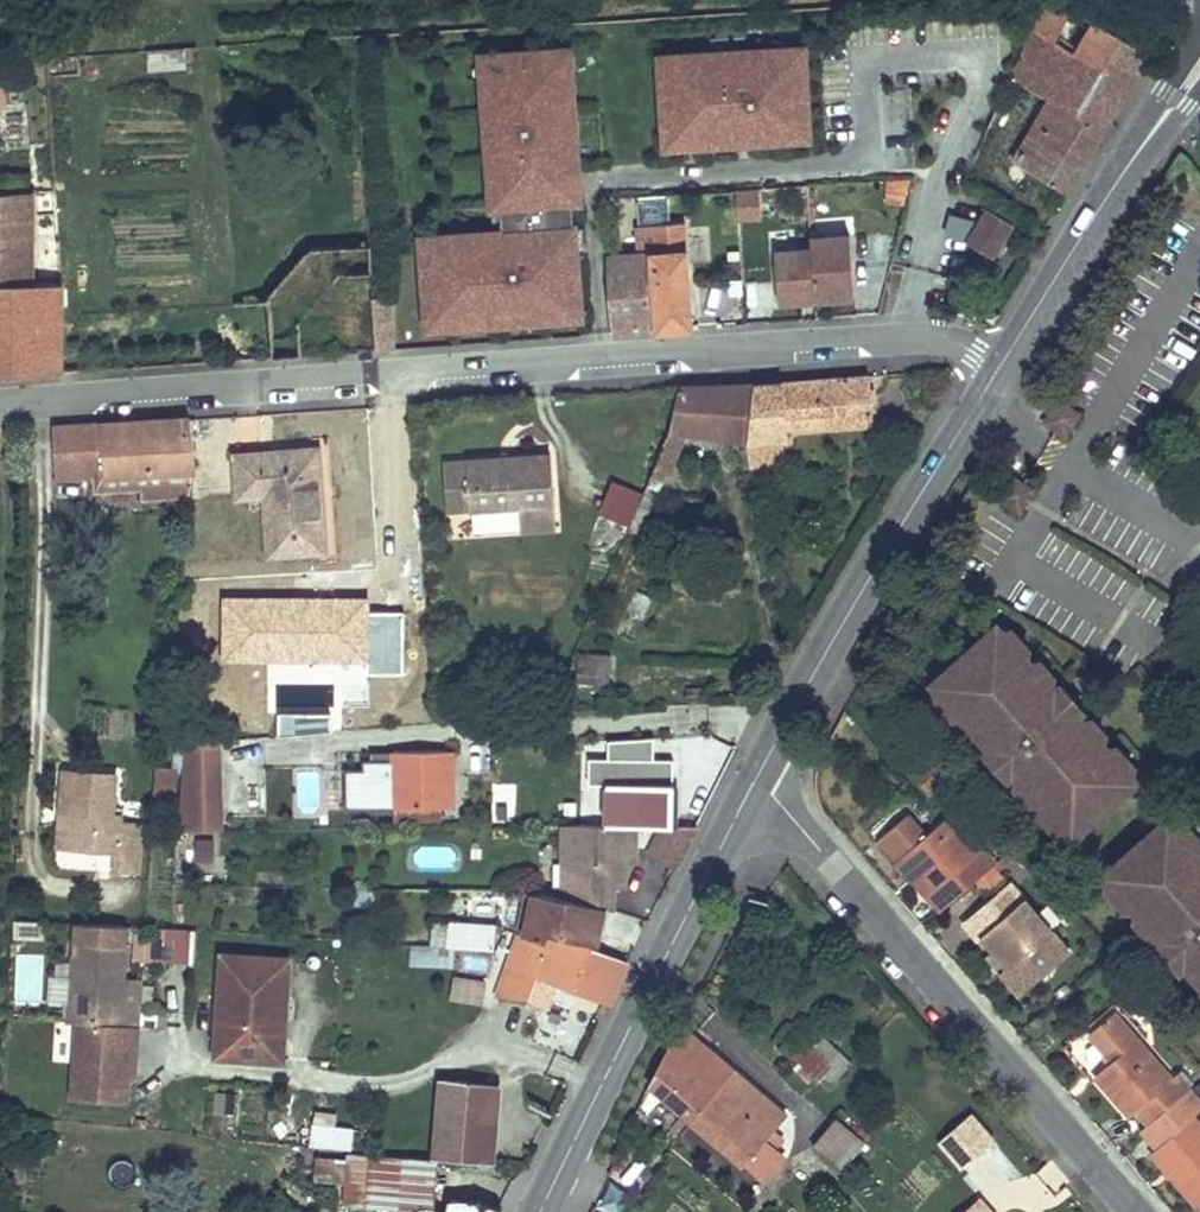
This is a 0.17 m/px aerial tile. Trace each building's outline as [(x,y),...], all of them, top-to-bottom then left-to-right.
[(1013,77),(1053,99),(1015,161),(1067,192),(1149,56),(1060,0),(1048,0),(1013,77)] [(805,36),(652,42),(656,148),(809,142),(805,36)] [(9,105),(10,71),(0,71),(0,105),(9,105)] [(906,177),(883,176),(882,202),(905,203),(906,177)] [(732,188),(733,220),(759,219),(758,187),(732,188)] [(62,373),(61,283),(32,283),(33,192),(0,193),(0,377),(62,373)] [(961,195),(952,236),(968,245),(970,239),(993,255),(1011,225),(961,195)] [(468,345),(613,334),(693,329),(685,223),(641,226),(642,254),(607,256),(606,254),(465,265),(468,345)] [(852,300),(850,230),(771,231),(773,302),(852,300)] [(749,441),(749,444),(790,439),(789,427),(788,417),(838,411),(839,423),(840,428),(874,424),(871,376),(755,385),(749,441)] [(672,427),(646,490),(661,490),(664,482),(668,483),(688,431),(749,441),(755,385),(681,386),(672,427)] [(1058,402),(1047,422),(1058,429),(1070,409),(1058,402)] [(1070,409),(1058,429),(1067,434),(1078,414),(1070,409)] [(838,411),(788,417),(789,427),(839,423),(838,411)] [(54,426),(54,462),(94,460),(104,460),(105,474),(195,470),(191,417),(54,426)] [(790,439),(749,444),(753,467),(791,457),(790,439)] [(239,455),(242,494),(268,493),(271,551),(326,549),(317,450),(239,455)] [(552,453),(471,458),(474,509),(521,506),(522,529),(557,527),(552,453)] [(471,458),(450,460),(452,510),(474,509),(471,458)] [(94,460),(97,490),(143,488),(145,496),(192,495),(195,470),(105,474),(104,460),(94,460)] [(1011,477),(1000,497),(1011,504),(1023,485),(1011,477)] [(598,515),(631,524),(641,488),(608,479),(598,515)] [(1023,485),(1011,504),(1020,510),(1032,490),(1023,485)] [(646,490),(629,530),(641,535),(661,490),(646,490)] [(998,625),(934,682),(994,749),(1009,765),(1013,770),(1014,770),(1072,836),(1136,779),(1076,713),(1057,692),(998,625)] [(580,653),(578,688),(610,690),(613,653),(580,653)] [(1057,692),(1076,713),(1083,707),(1065,685),(1057,692)] [(179,740),(180,829),(221,828),(221,740),(179,740)] [(994,749),(986,756),(1005,776),(1013,770),(1009,765),(994,749)] [(363,764),(365,811),(457,806),(453,750),(393,754),(394,762),(363,764)] [(929,761),(912,775),(929,795),(945,780),(929,761)] [(140,763),(139,796),(172,797),(174,764),(140,763)] [(610,783),(609,826),(629,826),(666,826),(674,826),(674,784),(610,783)] [(125,818),(125,805),(91,804),(90,817),(125,818)] [(68,886),(110,889),(112,866),(119,866),(119,858),(158,860),(160,807),(125,805),(125,818),(90,817),(88,860),(68,859),(68,886)] [(952,813),(905,854),(934,887),(927,893),(942,910),(995,864),(952,813)] [(1106,873),(1166,939),(1186,961),(1199,977),(1199,850),(1170,816),(1106,873)] [(609,826),(575,826),(564,826),(565,861),(565,889),(610,888),(619,888),(618,859),(618,847),(628,847),(629,826),(609,826)] [(666,826),(653,853),(678,865),(699,826),(674,826),(666,826)] [(213,838),(191,837),(190,858),(212,858),(213,838)] [(628,847),(618,847),(618,859),(629,859),(628,847)] [(905,854),(898,860),(927,893),(934,887),(905,854)] [(1010,883),(964,921),(980,939),(984,936),(996,950),(1010,966),(1002,973),(1020,995),(1071,950),(1010,883)] [(610,888),(565,889),(565,899),(603,907),(610,909),(610,888)] [(537,893),(527,934),(548,941),(550,932),(594,943),(603,907),(565,899),(537,893)] [(445,920),(444,946),(457,947),(494,950),(497,924),(445,920)] [(134,930),(133,960),(192,962),(193,932),(134,930)] [(523,932),(500,996),(531,1000),(539,976),(610,1003),(629,961),(596,947),(597,943),(594,943),(550,932),(548,941),(527,934),(523,932)] [(1186,961),(1166,939),(1158,946),(1178,968),(1186,961)] [(138,1025),(140,1004),(123,1003),(125,980),(127,944),(76,941),(71,1021),(138,1025)] [(409,966),(452,968),(453,948),(410,946),(409,966)] [(996,950),(987,957),(1002,973),(1010,966),(996,950)] [(223,955),(217,1054),(271,1058),(274,1005),(288,1006),(291,960),(223,955)] [(483,1004),(486,978),(451,974),(448,1000),(483,1004)] [(141,981),(125,980),(123,1003),(140,1004),(141,981)] [(274,1005),(271,1058),(284,1059),(288,1006),(274,1005)] [(1114,1060),(1096,1075),(1130,1115),(1138,1108),(1149,1122),(1189,1088),(1177,1073),(1171,1077),(1113,1012),(1090,1034),(1114,1060)] [(680,1024),(649,1085),(690,1120),(733,1070),(680,1024)] [(813,1025),(788,1052),(812,1077),(839,1051),(813,1025)] [(733,1070),(690,1120),(743,1166),(745,1163),(765,1179),(783,1156),(775,1150),(772,1147),(765,1142),(774,1130),(786,1116),(733,1070)] [(445,1080),(438,1157),(496,1162),(502,1086),(445,1080)] [(1152,1152),(1198,1205),(1199,1203),(1199,1123),(1193,1115),(1199,1108),(1199,1100),(1189,1088),(1149,1122),(1141,1129),(1157,1147),(1152,1152)] [(333,1122),(335,1112),(313,1108),(306,1139),(350,1148),(354,1127),(333,1122)] [(971,1109),(933,1139),(958,1169),(995,1139),(971,1109)] [(836,1121),(815,1146),(840,1168),(863,1142),(836,1121)] [(774,1130),(765,1142),(772,1147),(775,1150),(784,1138),(774,1130)] [(353,1154),(348,1205),(366,1206),(372,1155),(353,1154)] [(372,1155),(366,1206),(416,1210),(417,1209),(431,1207),(435,1160),(372,1155)] [(614,1211),(622,1211),(636,1190),(614,1176),(598,1202),(614,1211)] [(979,1196),(961,1211),(993,1211),(979,1196)] [(415,1211),(501,1211),(503,1207),(480,1198),(452,1198),(450,1211),(431,1207),(417,1209),(416,1210),(415,1211)]
